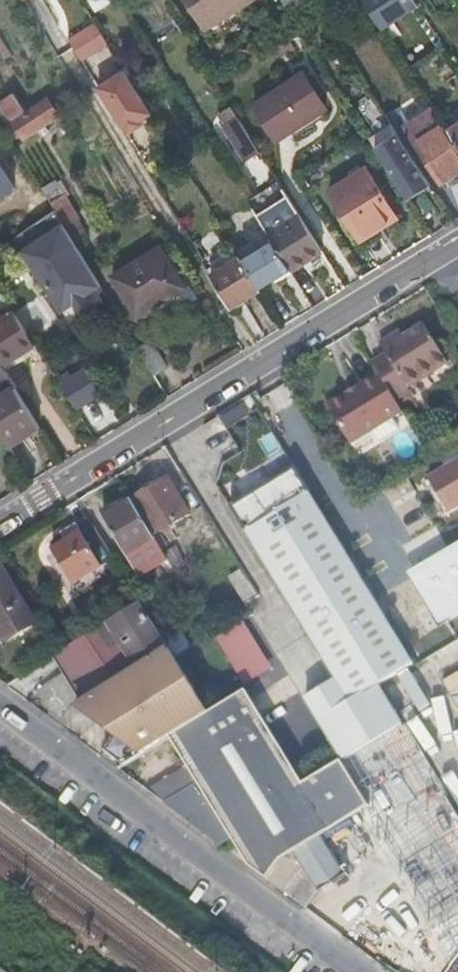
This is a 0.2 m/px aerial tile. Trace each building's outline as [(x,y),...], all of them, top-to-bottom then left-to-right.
[(112,4),(110,0),(87,0),(92,13),(112,4)] [(206,29),(253,0),(187,0),(206,29)] [(289,13),(311,0),(281,0),(289,13)] [(383,33),(419,7),(414,0),(360,0),(383,33)] [(294,29),(285,15),(273,23),(282,37),(294,29)] [(108,44),(95,23),(68,39),(82,60),(108,44)] [(290,40),(277,48),(282,57),(295,49),(290,40)] [(140,121),(152,114),(131,82),(125,72),(99,88),(123,127),(136,119),(138,123),(140,121)] [(328,108),(305,73),(254,106),(277,141),(328,108)] [(15,94),(1,103),(2,104),(0,106),(0,118),(13,138),(21,133),(24,138),(60,116),(49,99),(28,113),(15,94)] [(375,98),(360,108),(377,134),(370,139),(377,149),(406,196),(429,182),(399,135),(375,98)] [(262,153),(234,110),(232,107),(220,114),(227,124),(224,126),(247,162),(262,153)] [(441,184),(457,173),(457,144),(450,132),(434,107),(405,126),(441,184)] [(140,121),(138,123),(136,119),(123,127),(128,135),(143,125),(140,121)] [(450,132),(457,144),(457,126),(450,132)] [(330,192),(358,237),(379,224),(382,229),(399,218),(368,168),(330,192)] [(57,180),(42,189),(64,225),(75,242),(89,233),(57,180)] [(257,216),(269,235),(273,241),(292,271),(323,251),(301,215),(288,196),(257,216)] [(379,224),(358,237),(361,242),(382,229),(379,224)] [(75,242),(64,225),(25,249),(62,310),(102,286),(75,242)] [(292,271),(273,241),(243,259),(261,289),(292,271)] [(138,317),(185,288),(161,248),(114,276),(138,317)] [(243,259),(242,257),(211,276),(231,308),(261,289),(243,259)] [(0,316),(0,361),(4,367),(36,346),(15,311),(2,319),(0,316)] [(408,387),(448,362),(425,325),(405,337),(399,341),(396,335),(381,344),(387,355),(373,363),(379,373),(395,399),(410,391),(408,387)] [(405,337),(401,331),(396,335),(399,341),(405,337)] [(169,368),(152,340),(139,348),(156,375),(169,368)] [(102,395),(86,371),(62,386),(77,409),(102,395)] [(390,420),(403,412),(395,399),(379,373),(358,385),(361,389),(330,409),(351,444),(372,431),(390,420)] [(358,385),(327,405),(330,409),(361,389),(358,385)] [(16,387),(0,398),(0,433),(9,447),(40,427),(16,387)] [(390,420),(372,431),(379,442),(397,431),(390,420)] [(457,513),(457,459),(425,481),(449,519),(457,513)] [(190,515),(168,478),(132,500),(154,537),(190,515)] [(373,742),(403,724),(379,684),(415,663),(309,492),(246,532),(310,638),(373,742)] [(154,537),(132,500),(104,517),(132,565),(161,548),(154,537)] [(73,585),(103,567),(116,559),(95,525),(82,532),(77,524),(61,534),(66,542),(52,550),(73,585)] [(185,564),(175,548),(164,554),(175,571),(181,567),(185,564)] [(419,579),(445,622),(457,615),(457,555),(419,579)] [(175,571),(210,630),(222,623),(217,615),(214,617),(185,570),(183,571),(181,567),(175,571)] [(3,570),(0,571),(0,633),(3,637),(6,643),(36,624),(3,570)] [(258,595),(242,570),(230,577),(245,603),(258,595)] [(144,752),(209,712),(141,603),(69,647),(65,649),(76,663),(35,690),(28,701),(55,722),(78,708),(116,736),(101,756),(118,769),(145,753),(144,752)] [(242,686),(272,670),(245,619),(215,636),(242,686)] [(193,647),(175,620),(159,629),(176,657),(193,647)] [(58,629),(66,641),(76,634),(68,623),(58,629)] [(342,760),(373,742),(310,638),(280,658),(342,760)] [(443,681),(457,706),(457,673),(443,681)] [(281,860),(369,806),(342,760),(304,783),(247,690),(170,737),(189,767),(148,791),(221,845),(232,838),(249,866),(267,879),(281,860)] [(373,742),(342,760),(369,806),(281,860),(267,879),(306,908),(319,891),(346,874),(383,931),(398,953),(457,912),(457,815),(403,724),(373,742)] [(382,963),(398,953),(383,931),(360,947),(382,963)]
